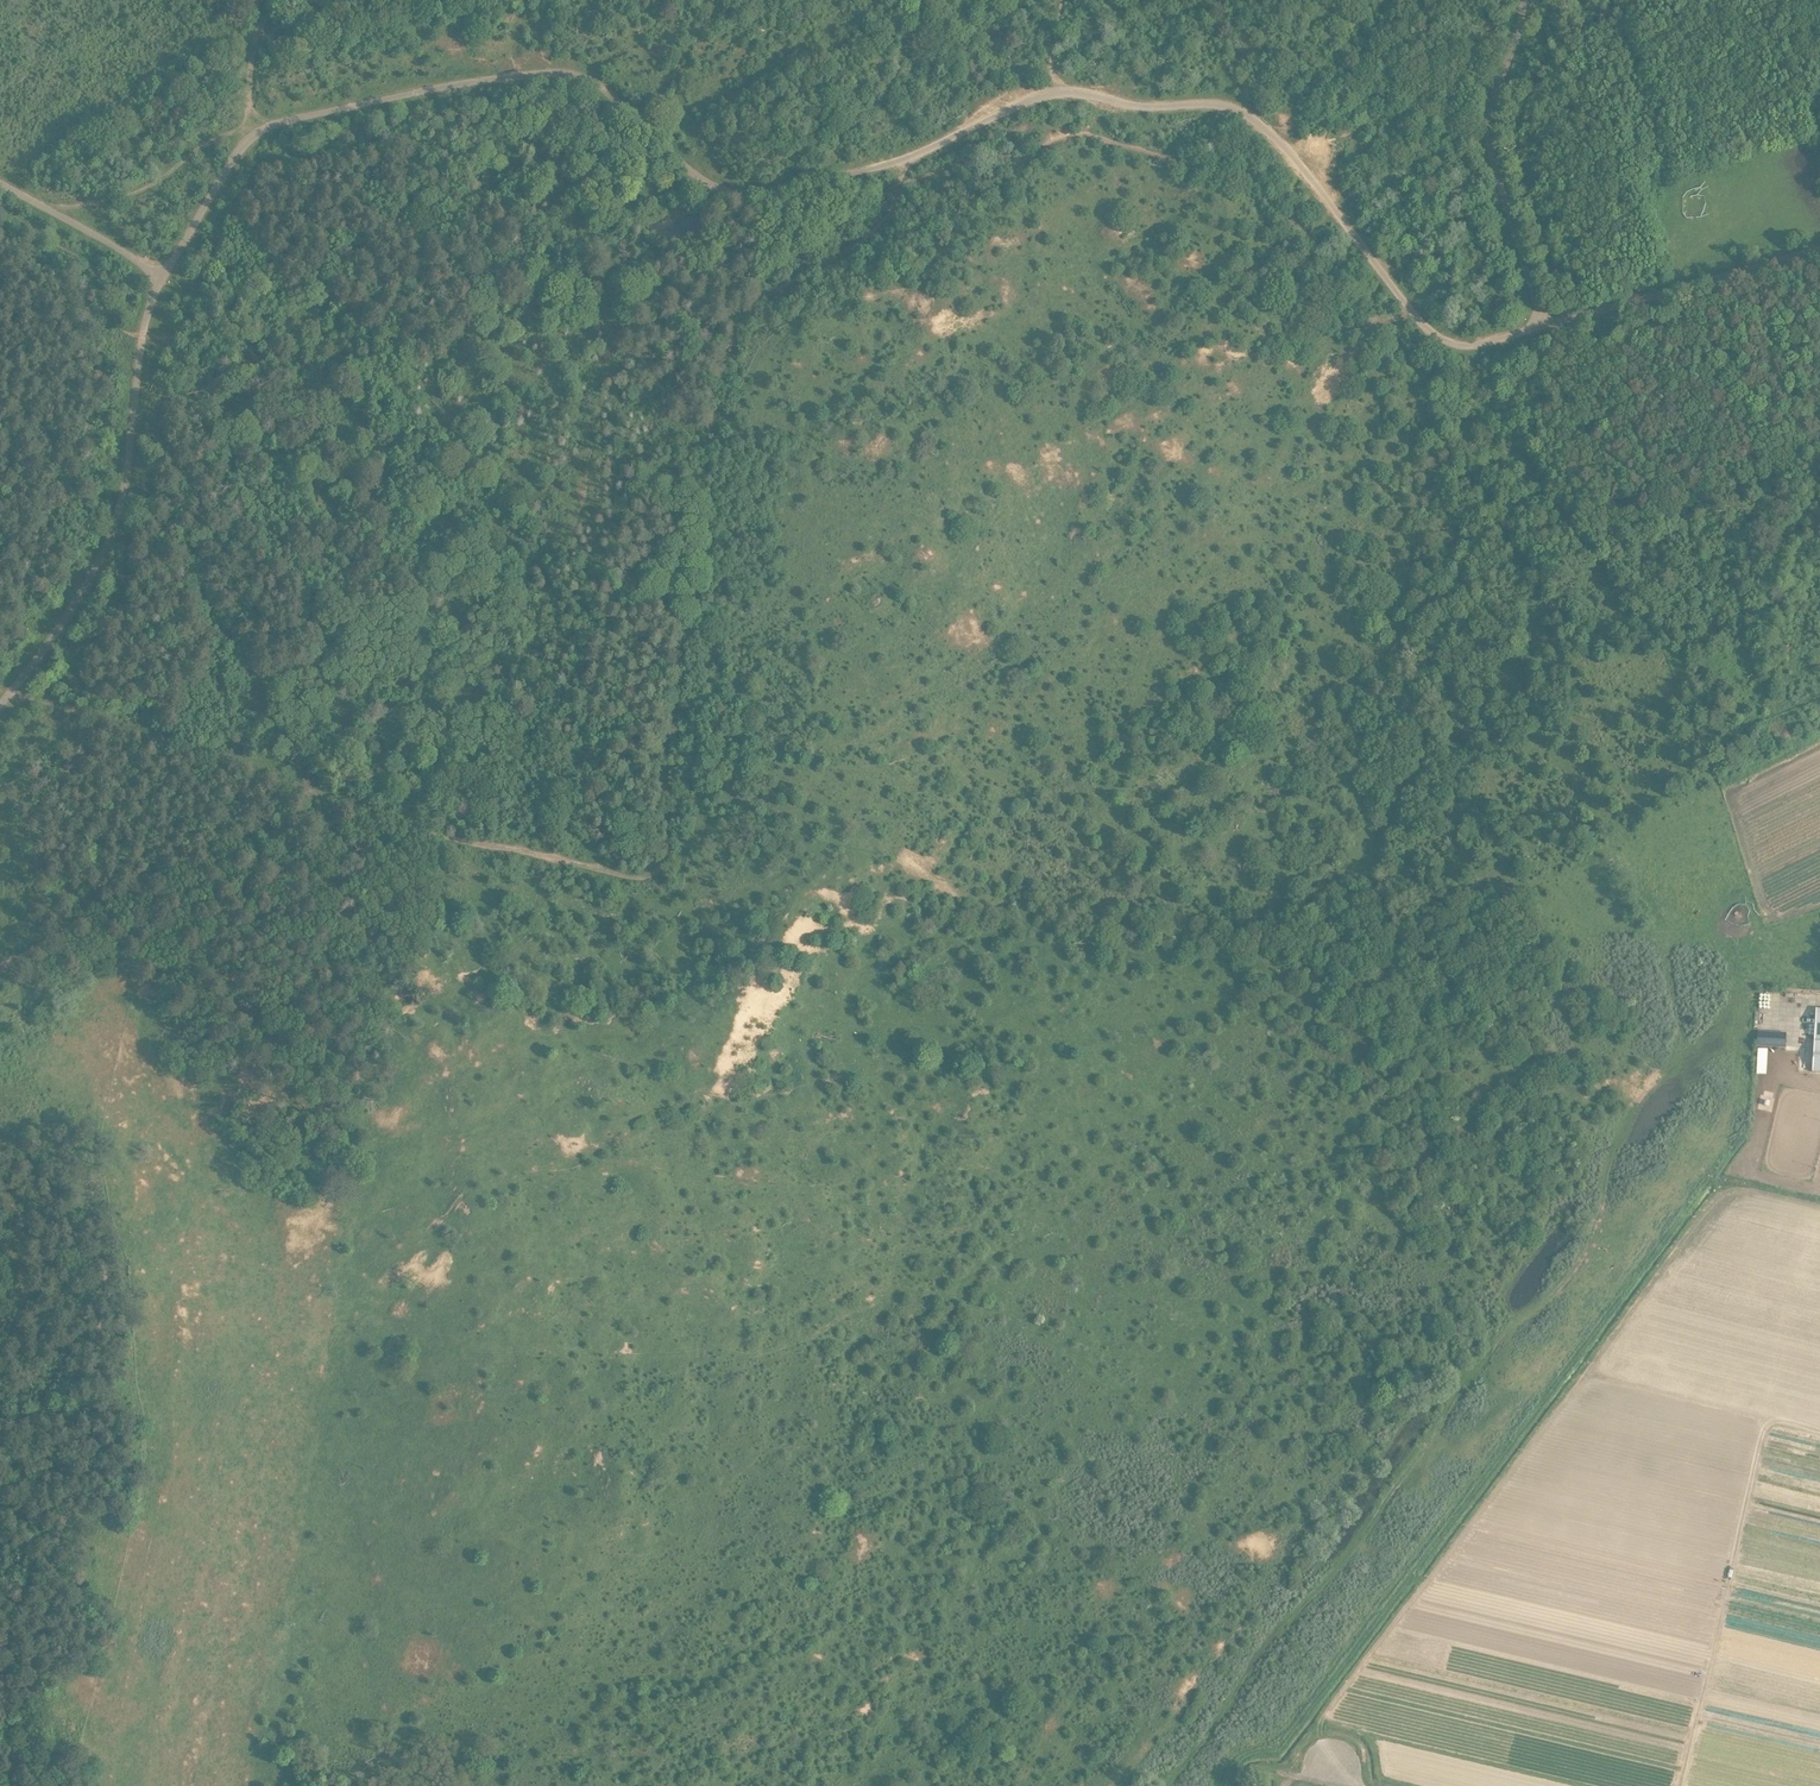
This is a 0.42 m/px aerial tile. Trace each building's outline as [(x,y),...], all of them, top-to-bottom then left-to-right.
[(1816,1008),(1814,1039),(1812,1071),(1819,1071),(1819,1008),(1816,1008)] [(1814,1036),(1815,1012),(1800,1011),(1799,1035),(1814,1036)] [(1785,1047),(1786,1032),(1757,1031),(1756,1045),(1785,1047)] [(1766,1073),(1767,1048),(1758,1047),(1757,1072),(1766,1073)]
